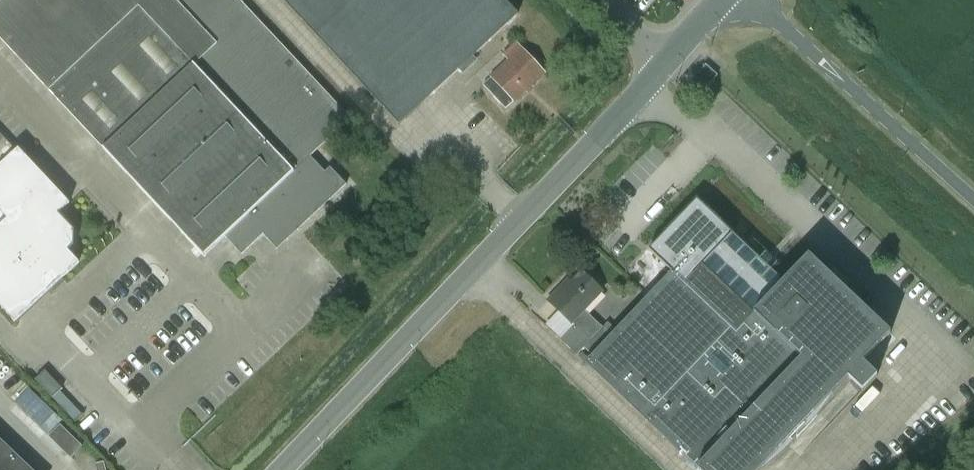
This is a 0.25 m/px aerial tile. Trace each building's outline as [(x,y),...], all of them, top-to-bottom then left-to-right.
[(205,256),(225,237),(243,255),(264,234),(278,249),(347,184),(331,167),(326,172),(311,156),(351,119),(239,0),(0,0),(0,37),(205,256)] [(400,122),(458,68),(464,74),(478,61),(472,55),(516,14),(502,0),(286,0),(400,122)] [(491,78),(484,85),(506,109),(514,102),(525,91),(528,94),(535,88),(533,85),(545,73),(517,43),(503,55),(509,61),(491,78)] [(706,65),(690,83),(702,93),(718,75),(706,65)] [(16,322),(79,262),(69,251),(75,246),(75,230),(59,213),(70,203),(19,149),(15,153),(0,136),(0,305),(16,322)] [(549,301),(572,323),(559,337),(578,355),(585,348),(593,356),(586,363),(697,468),(699,469),(761,469),(849,378),(864,392),(878,376),(864,362),(892,333),(810,255),(785,282),(771,269),(778,262),(766,251),(759,258),(723,223),(724,223),(708,209),(697,199),(681,216),(665,232),(665,233),(649,250),(673,272),(612,336),(585,310),(603,291),(583,272),(567,289),(564,286),(549,301)] [(583,352),(579,357),(585,362),(589,358),(583,352)] [(54,397),(60,391),(62,389),(46,370),(36,379),(54,398),(54,397)] [(30,389),(16,403),(32,418),(46,404),(30,389)] [(46,405),(33,419),(49,435),(63,421),(46,405)] [(61,425),(49,437),(71,457),(82,446),(61,425)] [(0,439),(0,469),(32,469),(0,439)]
